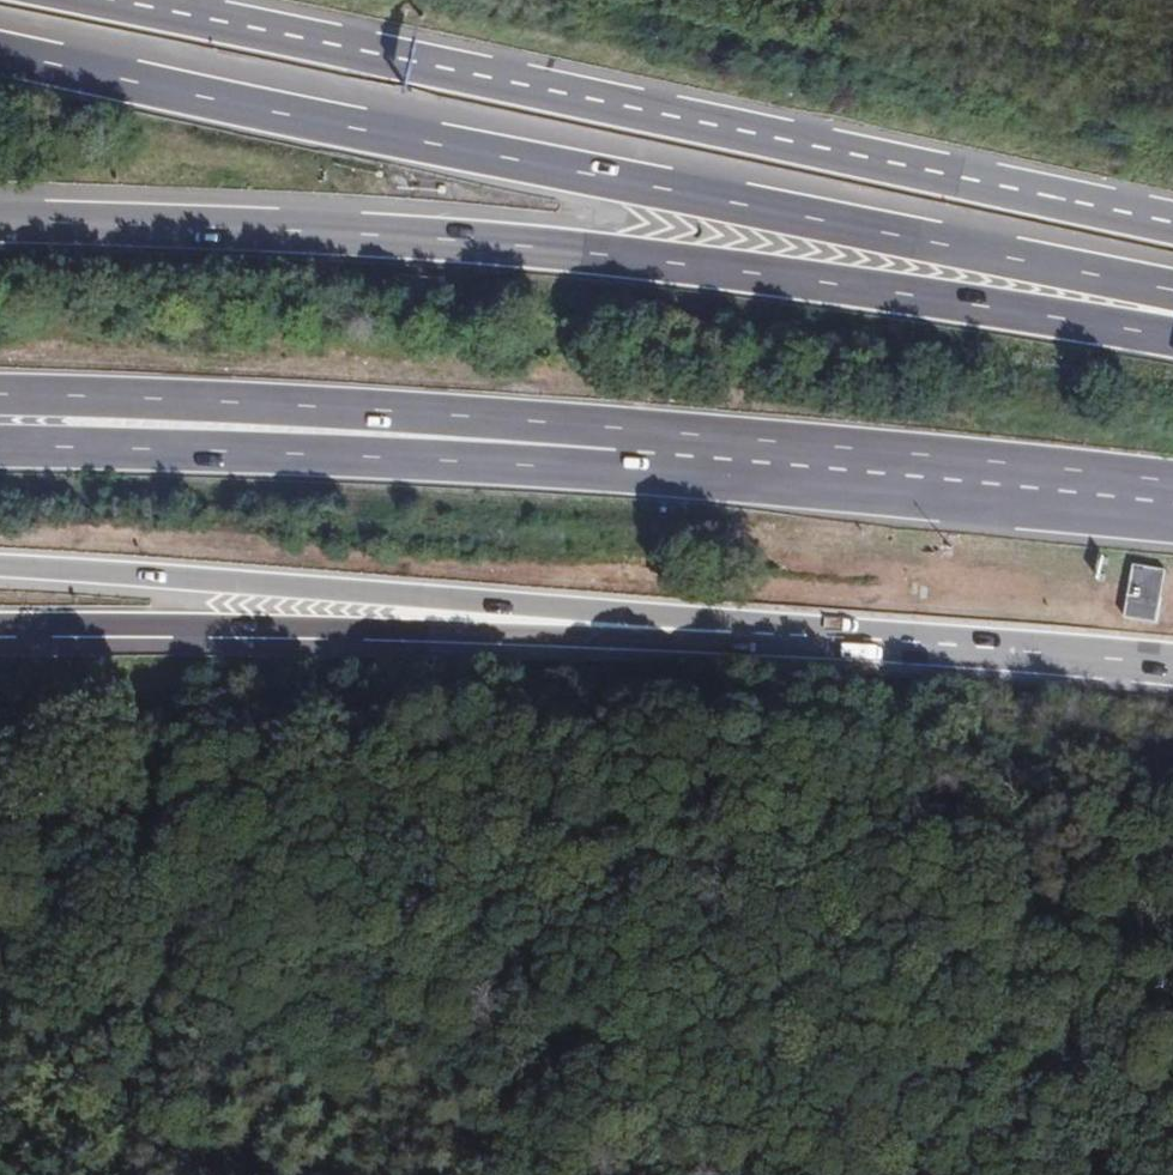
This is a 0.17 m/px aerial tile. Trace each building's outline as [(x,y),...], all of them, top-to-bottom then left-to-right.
[(1166,568),(1135,563),(1127,616),(1157,621),(1166,568)]
